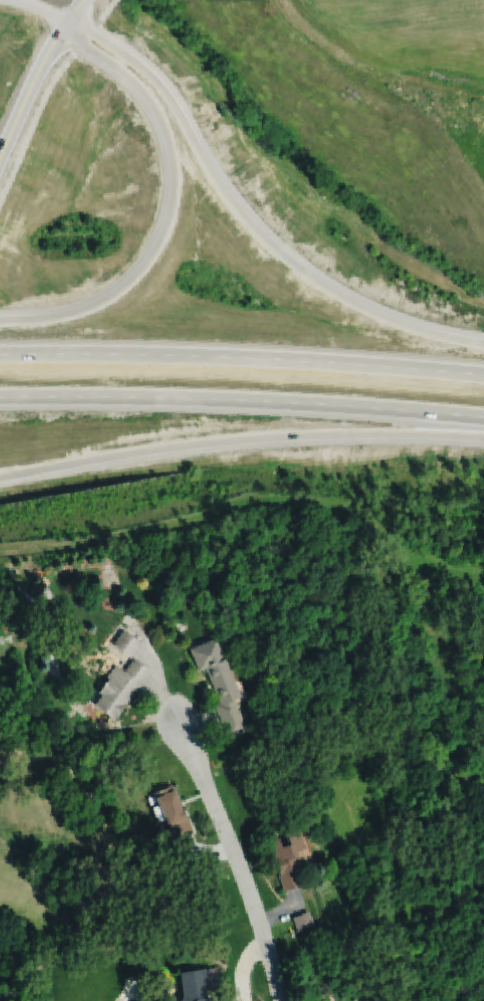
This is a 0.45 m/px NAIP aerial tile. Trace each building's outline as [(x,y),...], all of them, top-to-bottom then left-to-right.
[(123,630),(112,644),(131,657),(141,643),(123,630)] [(216,637),(189,648),(199,671),(205,669),(220,702),(214,705),(229,738),(248,730),(235,699),(241,696),(216,637)] [(134,658),(124,671),(115,664),(106,677),(108,678),(99,691),(102,694),(94,705),(115,720),(140,685),(141,686),(152,671),(134,658)] [(153,793),(154,796),(149,798),(151,805),(157,802),(158,806),(152,808),(158,822),(164,820),(174,842),(194,833),(187,816),(186,817),(172,785),(153,793)] [(268,841),(269,846),(271,845),(274,856),(268,858),(272,869),(277,867),(280,876),(279,876),(285,892),(301,886),(296,871),(309,866),(303,850),(307,849),(300,829),(286,834),(290,845),(282,848),(278,837),(268,841)] [(293,918),(299,932),(315,926),(309,912),(293,918)] [(182,1000),(206,1000),(208,999),(207,991),(221,988),(218,967),(180,974),(184,998),(182,1000)]
